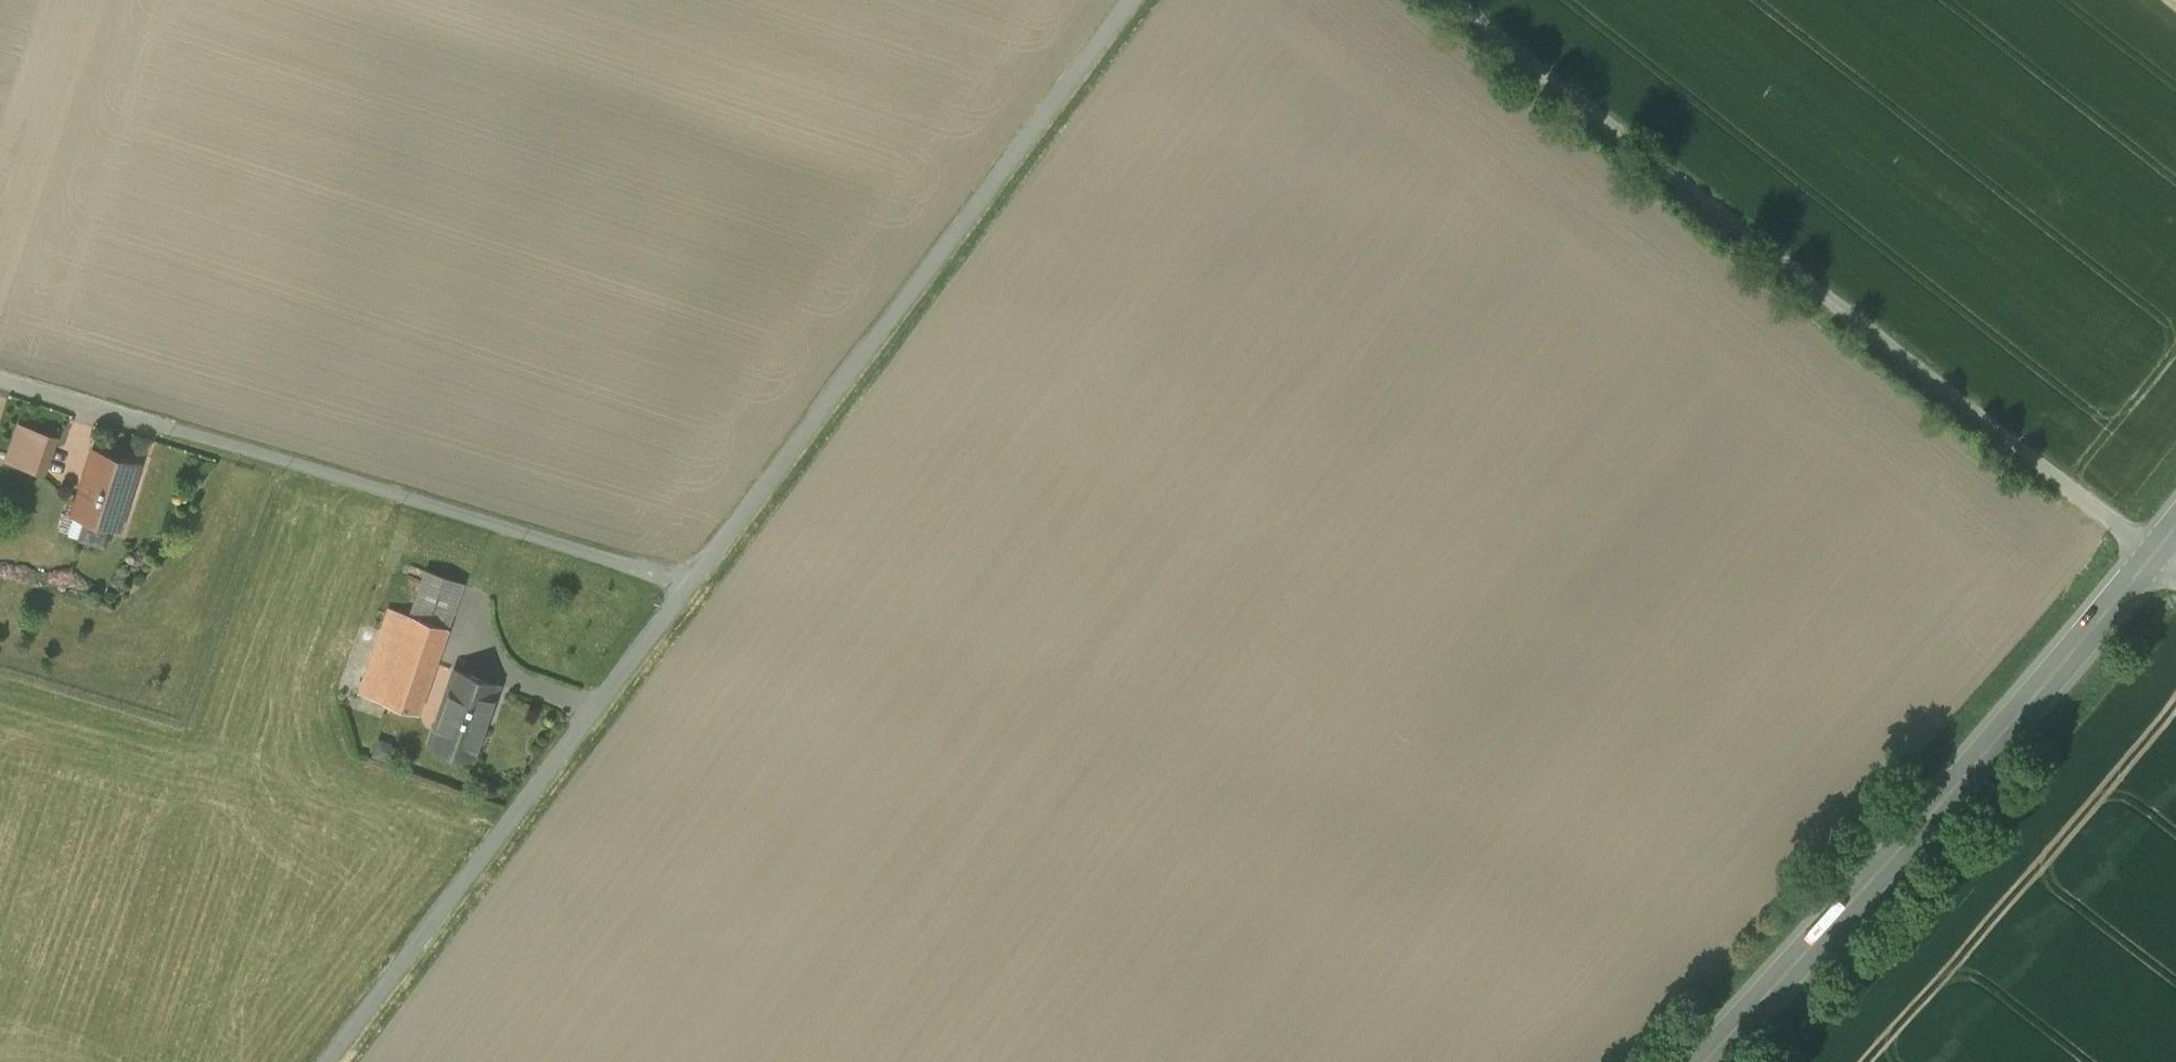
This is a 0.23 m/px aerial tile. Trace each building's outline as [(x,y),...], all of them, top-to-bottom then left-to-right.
[(6,413),(8,390),(0,390),(0,412),(6,413)] [(47,435),(18,425),(7,458),(35,468),(47,435)] [(138,463),(92,449),(72,514),(118,528),(138,463)] [(111,526),(88,523),(86,537),(109,540),(111,526)] [(462,582),(425,569),(410,614),(446,627),(462,582)] [(389,607),(359,692),(380,699),(397,649),(410,614),(389,607)] [(446,627),(410,614),(397,649),(434,662),(435,660),(446,627)] [(434,662),(397,649),(380,699),(417,712),(435,660),(434,662)] [(496,683),(453,668),(428,742),(471,757),(496,683)]
